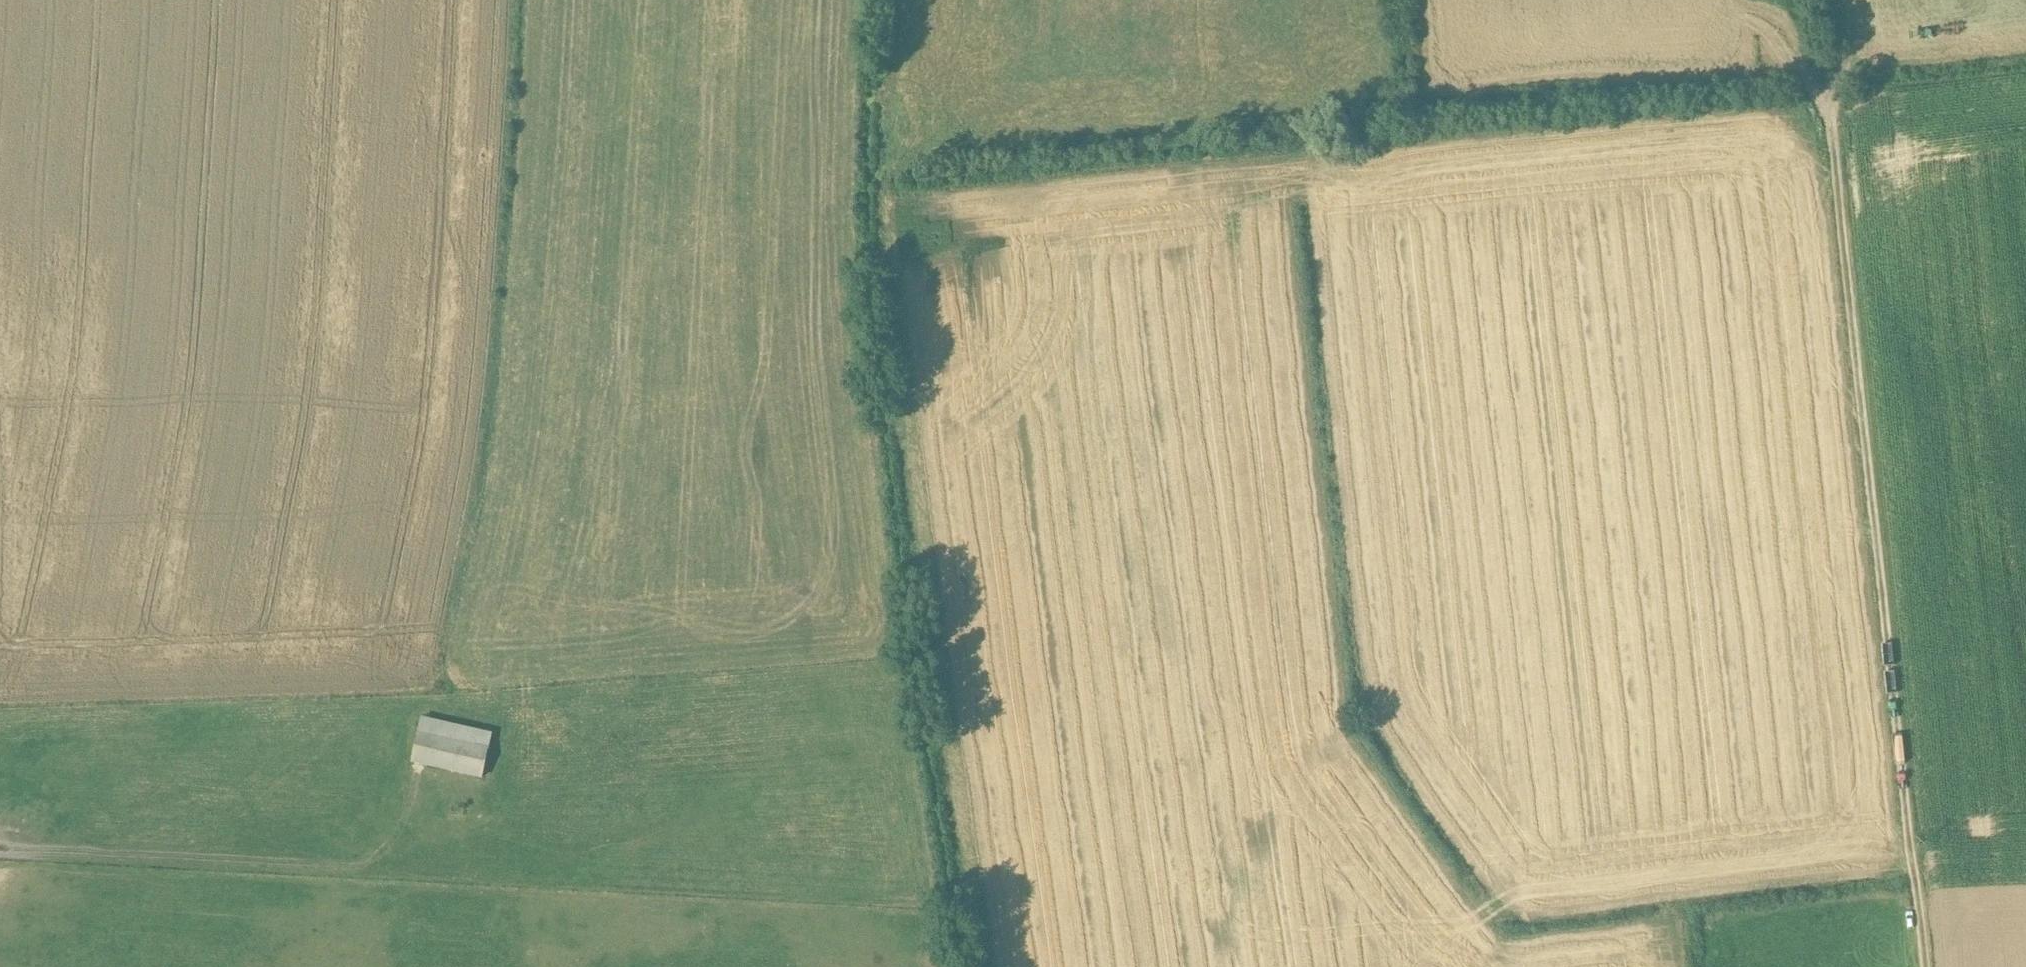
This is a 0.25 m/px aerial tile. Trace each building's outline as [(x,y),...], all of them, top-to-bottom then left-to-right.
[(491,731),(420,715),(410,759),(480,776),(491,731)]
